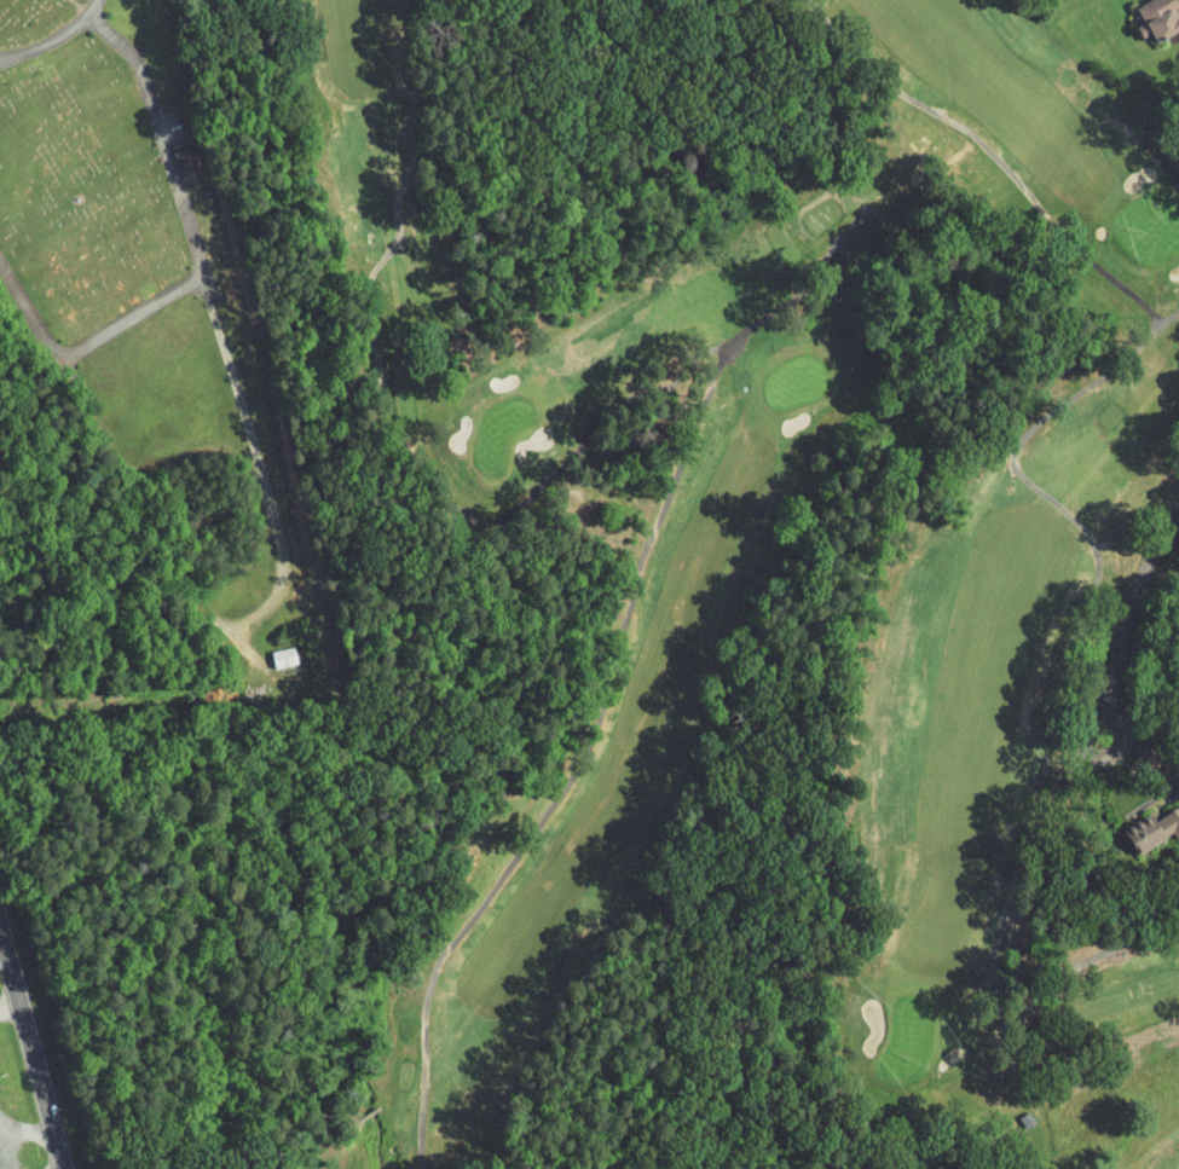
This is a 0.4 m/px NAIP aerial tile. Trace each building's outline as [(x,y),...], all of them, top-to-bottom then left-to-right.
[(1139,44),(1178,22),(1178,14),(1171,0),(1114,0),(1139,44)] [(263,660),(285,655),(280,637),(258,643),(263,660)] [(1166,788),(1178,808),(1178,827),(1117,858),(1098,821),(1166,788)]
